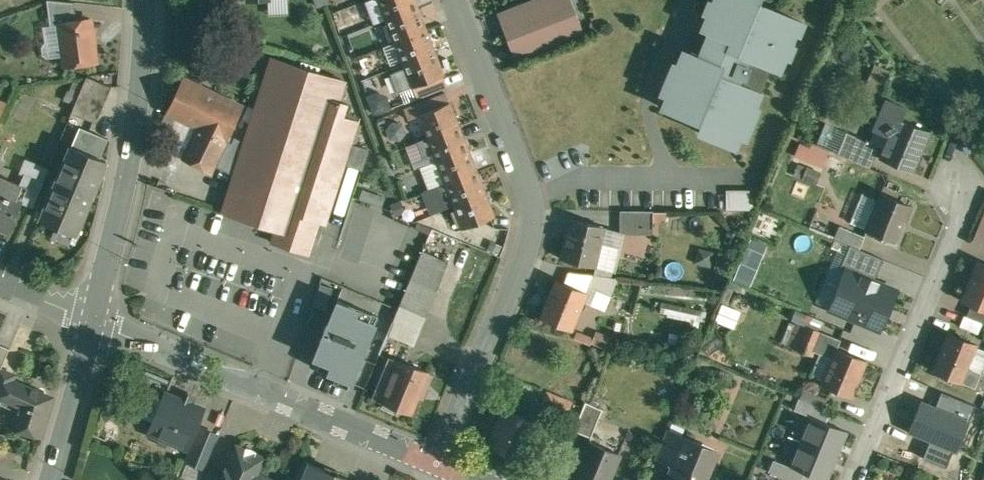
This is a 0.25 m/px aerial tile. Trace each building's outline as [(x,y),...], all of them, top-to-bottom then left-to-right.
[(54,0),(48,0),(51,25),(60,24),(60,22),(78,20),(76,2),(54,0)] [(367,22),(376,16),(367,0),(359,0),(356,2),(367,22)] [(387,18),(417,6),(415,0),(380,0),(387,18)] [(510,12),(528,56),(585,34),(572,0),(540,0),(510,12)] [(714,2),(710,0),(705,12),(716,16),(710,31),(714,32),(711,38),(707,37),(702,50),(706,51),(704,57),(691,52),(685,67),(674,62),(669,74),(678,77),(672,93),(669,91),(663,106),(697,121),(699,116),(706,119),(701,131),(735,146),(741,131),(739,130),(745,115),(753,119),(758,107),(754,105),(759,92),(761,93),(778,52),(789,56),(794,45),(789,43),(795,30),(799,32),(804,21),(763,4),(761,8),(755,6),(757,0),(715,0),(714,2)] [(417,6),(387,18),(396,40),(426,29),(417,6)] [(78,20),(60,22),(60,24),(66,65),(98,61),(92,18),(78,20)] [(426,29),(396,40),(405,63),(435,51),(426,29)] [(435,51),(405,63),(406,67),(414,86),(444,74),(435,51)] [(345,79),(273,56),(246,141),(235,174),(223,212),(295,235),(302,215),(326,223),(345,163),(363,169),(369,150),(369,148),(352,143),(359,121),(358,120),(344,115),(349,103),(339,100),(345,80),(345,79)] [(406,67),(394,71),(401,90),(414,86),(406,67)] [(444,74),(414,86),(418,97),(448,86),(444,74)] [(112,86),(87,76),(72,112),(97,122),(112,86)] [(243,106),(185,78),(168,111),(199,126),(185,156),(213,170),(227,139),(243,106)] [(446,92),(405,108),(409,119),(421,114),(420,114),(450,102),(446,92)] [(929,132),(899,119),(904,107),(887,100),(879,120),(895,127),(882,159),(912,172),(929,132)] [(450,102),(420,114),(421,114),(429,137),(459,125),(450,102)] [(459,125),(429,137),(438,159),(468,148),(459,125)] [(77,148),(71,145),(40,219),(76,234),(106,160),(100,157),(108,137),(86,128),(77,148)] [(874,149),(842,135),(836,150),(868,163),(874,149)] [(233,142),(227,139),(215,165),(235,174),(246,141),(235,136),(233,142)] [(417,138),(402,143),(418,191),(417,191),(424,212),(440,206),(417,138)] [(790,156),(819,167),(826,149),(796,138),(790,156)] [(468,148),(438,159),(447,182),(477,170),(468,148)] [(821,171),(798,162),(794,172),(816,182),(821,171)] [(477,170),(447,182),(455,204),(485,192),(477,170)] [(10,232),(22,199),(17,197),(22,183),(0,174),(0,228),(10,232)] [(744,209),(745,189),(721,188),(720,208),(744,209)] [(485,192),(455,204),(464,227),(494,216),(485,192)] [(910,205),(882,193),(876,206),(860,200),(851,221),(866,228),(866,229),(895,241),(900,242),(905,229),(901,228),(910,205)] [(653,211),(621,210),(621,225),(644,225),(644,228),(653,228),(653,211)] [(605,226),(572,218),(561,258),(593,266),(605,226)] [(866,236),(841,225),(835,237),(837,238),(861,248),(866,236)] [(749,285),(760,243),(742,238),(731,280),(749,285)] [(861,248),(837,238),(830,255),(846,262),(847,261),(854,264),(861,248)] [(389,332),(413,342),(447,260),(422,250),(389,332)] [(854,264),(847,261),(846,262),(830,255),(824,269),(840,276),(834,291),(832,290),(831,293),(832,294),(827,307),(850,316),(854,306),(884,318),(899,282),(870,269),(869,270),(854,264)] [(978,259),(962,299),(972,303),(983,308),(983,262),(978,259)] [(618,276),(593,273),(588,287),(610,295),(618,276)] [(556,280),(540,317),(572,329),(587,292),(556,280)] [(377,317),(335,301),(312,359),(354,375),(377,317)] [(972,303),(967,314),(983,321),(983,308),(972,303)] [(731,326),(734,309),(714,305),(711,322),(731,326)] [(821,329),(798,320),(788,344),(811,354),(821,329)] [(949,333),(940,355),(937,354),(933,365),(935,365),(933,370),(960,381),(960,380),(975,386),(981,372),(967,366),(976,345),(949,333)] [(2,368),(11,347),(0,343),(0,374),(2,368)] [(818,381),(832,351),(821,346),(807,376),(818,381)] [(867,360),(837,348),(822,384),(852,396),(867,360)] [(398,359),(388,354),(371,396),(385,401),(383,405),(393,410),(395,406),(411,413),(419,394),(421,394),(426,383),(424,382),(429,370),(398,358),(398,359)] [(5,398),(12,380),(15,375),(2,368),(0,374),(0,396),(5,398)] [(5,398),(2,404),(18,411),(13,428),(41,436),(52,397),(12,380),(5,398)] [(573,402),(547,391),(541,405),(567,416),(568,415),(570,416),(571,414),(568,413),(573,402)] [(204,408),(166,392),(153,424),(163,428),(168,440),(178,444),(181,442),(189,445),(204,408)] [(603,408),(586,401),(575,428),(592,435),(603,408)] [(949,414),(920,402),(904,442),(933,454),(939,437),(957,444),(966,422),(949,415),(949,414)] [(504,406),(488,443),(519,456),(535,418),(504,406)] [(219,434),(202,427),(188,460),(206,467),(219,434)] [(671,429),(658,459),(673,466),(681,447),(682,447),(687,436),(671,429)] [(845,444),(816,432),(806,454),(836,466),(845,444)] [(590,441),(574,479),(609,479),(620,453),(590,441)] [(231,463),(230,462),(222,479),(271,479),(256,474),(263,457),(238,446),(231,463)] [(671,471),(672,472),(668,479),(705,479),(713,461),(682,447),(681,447),(673,466),(671,471)] [(806,454),(798,474),(811,479),(830,479),(836,466),(806,454)] [(933,454),(926,470),(949,479),(964,479),(969,469),(933,454)] [(311,462),(304,479),(354,479),(311,462)]
